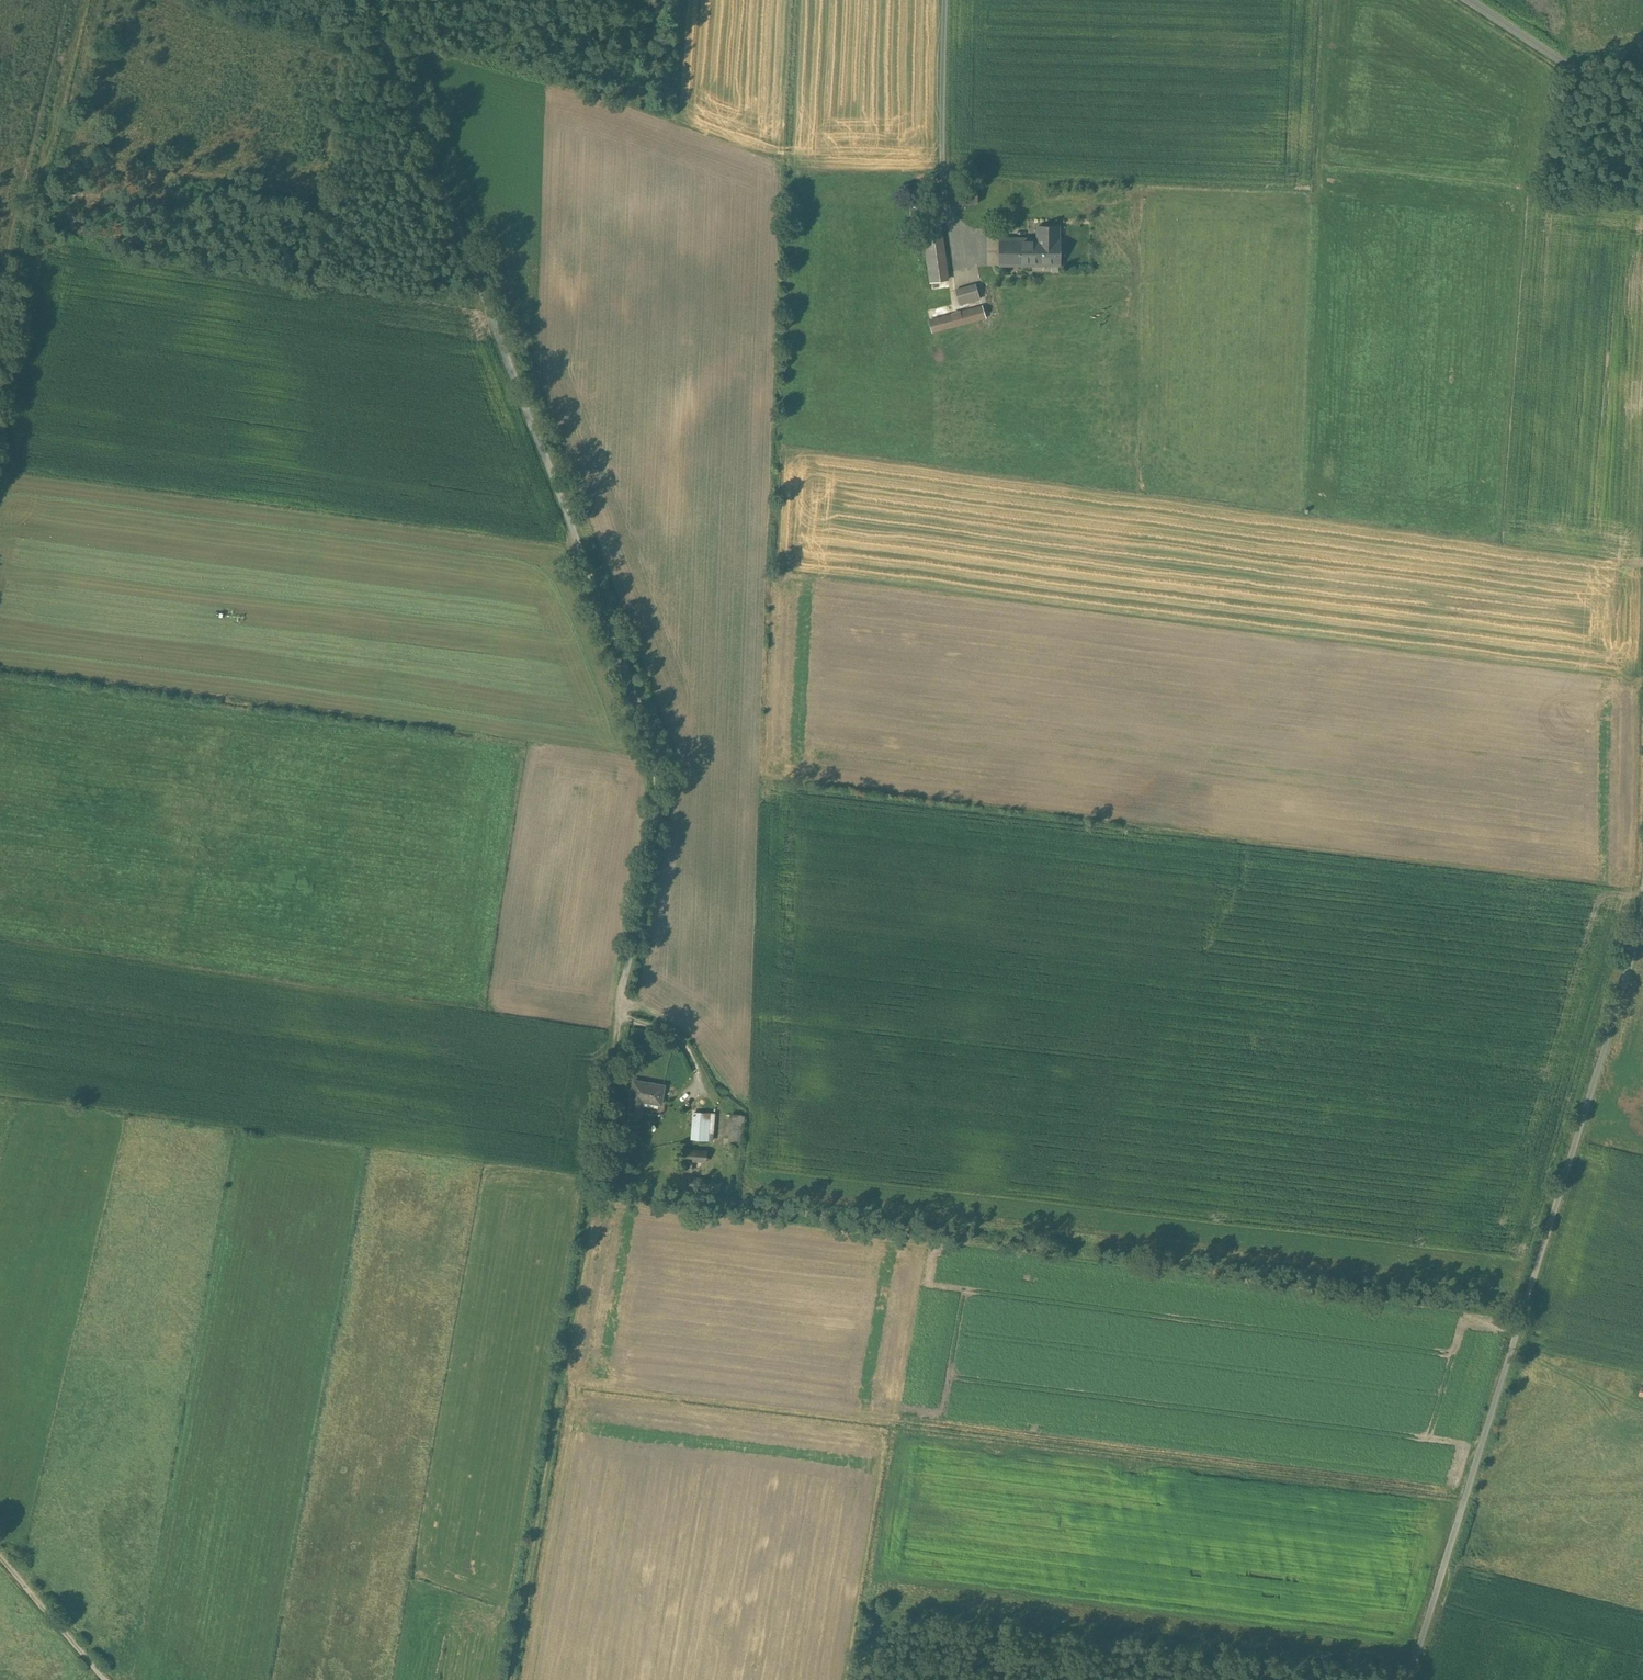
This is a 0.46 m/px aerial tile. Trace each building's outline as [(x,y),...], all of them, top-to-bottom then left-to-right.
[(966,193),(955,194),(956,204),(967,204),(966,193)] [(938,212),(921,215),(930,282),(948,280),(938,212)] [(1036,239),(1036,264),(1060,264),(1060,239),(1059,239),(1059,236),(1059,226),(1038,226),(1038,239),(1036,239)] [(1036,239),(1001,239),(1001,264),(1036,264),(1036,239)] [(976,284),(955,290),(959,304),(980,298),(976,284)] [(982,306),(929,321),(932,332),(986,317),(982,306)] [(655,1083),(649,1082),(648,1083),(634,1080),(631,1098),(632,1099),(630,1112),(641,1113),(643,1100),(661,1103),(664,1085),(656,1084),(655,1083)] [(709,1113),(694,1112),(692,1138),(707,1139),(708,1132),(709,1113)] [(743,1115),(733,1114),(732,1123),(730,1144),(740,1145),(743,1115)] [(707,1143),(683,1141),(683,1149),(707,1150),(707,1143)] [(707,1150),(683,1149),(683,1159),(693,1160),(706,1161),(707,1150)] [(693,1160),(683,1159),(682,1167),(692,1167),(693,1160)] [(679,1174),(678,1183),(678,1185),(690,1187),(691,1177),(690,1176),(679,1174)] [(704,1179),(691,1177),(690,1187),(703,1188),(704,1179)] [(714,1196),(698,1194),(697,1204),(712,1206),(714,1196)]
